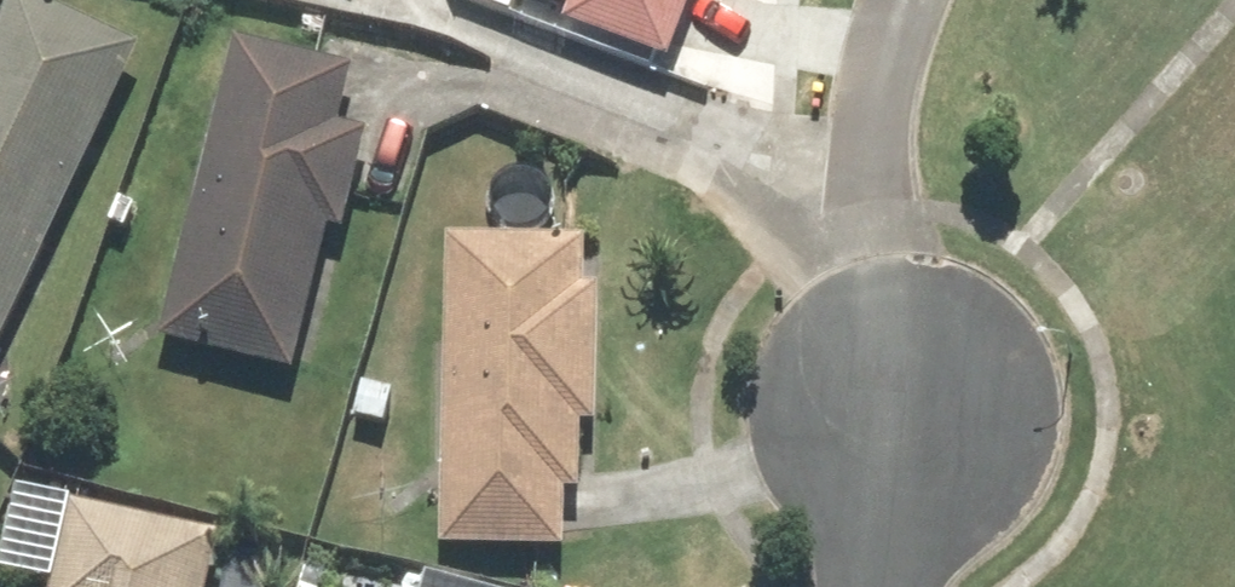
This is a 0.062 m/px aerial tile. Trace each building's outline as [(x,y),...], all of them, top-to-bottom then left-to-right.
[(137,57),(19,0),(15,0),(0,31),(0,342),(137,57)] [(567,4),(554,39),(664,79),(692,0),(555,0),(567,4)] [(336,134),(350,81),(235,51),(160,341),(297,377),(359,140),(336,134)] [(593,431),(595,303),(571,303),(572,247),(444,244),(438,549),(567,552),(569,431),(593,431)] [(213,538),(70,509),(54,586),(202,586),(213,538)]
